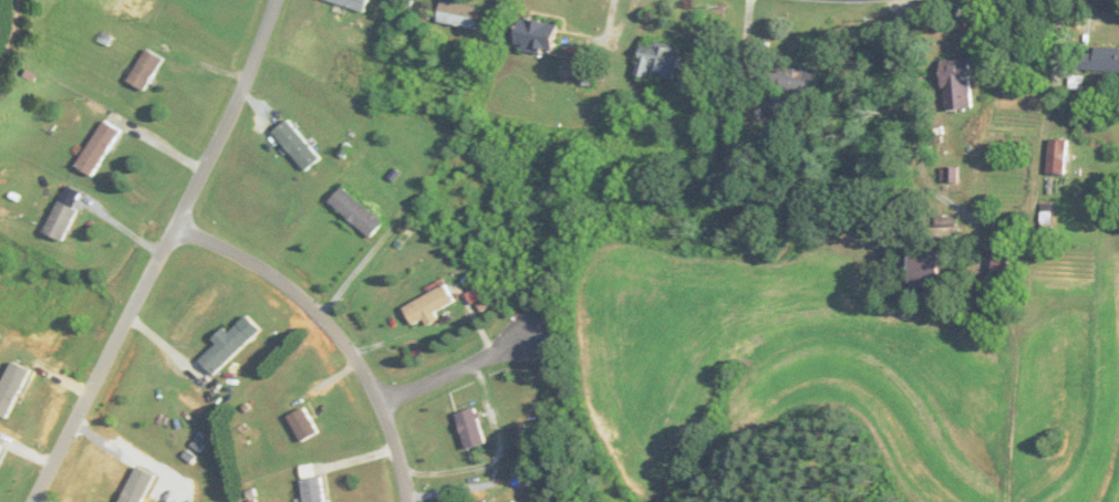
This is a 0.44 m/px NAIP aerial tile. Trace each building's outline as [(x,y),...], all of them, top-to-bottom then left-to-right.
[(365,11),(369,0),(325,0),(365,11)] [(481,8),(442,1),(438,23),(477,30),(481,8)] [(555,22),(519,22),(519,52),(555,52),(555,22)] [(674,80),(678,50),(642,44),(638,74),(674,80)] [(1095,48),(1095,54),(1078,53),(1078,71),(1118,72),(1118,48),(1095,48)] [(164,59),(148,49),(128,81),(145,91),(164,59)] [(944,110),(973,110),(973,60),(944,60),(944,110)] [(766,90),(819,93),(820,71),(767,68),(766,90)] [(121,131),(105,121),(77,166),(93,176),(121,131)] [(307,172),(322,158),(287,121),(273,134),(307,172)] [(1067,174),(1066,140),(1048,141),(1050,175),(1067,174)] [(383,224),(345,187),(331,201),(369,239),(383,224)] [(45,233),(65,242),(78,210),(59,201),(45,233)] [(991,278),(1009,280),(1012,250),(994,248),(991,278)] [(940,252),(910,252),(910,287),(940,287),(940,252)] [(414,326),(457,302),(446,284),(404,309),(414,326)] [(218,344),(201,361),(216,376),(253,338),(239,324),(230,333),(225,329),(213,340),(218,344)] [(289,417),(302,443),(319,434),(305,408),(289,417)] [(468,450),(486,444),(475,408),(456,415),(468,450)] [(306,501),(325,501),(322,477),(302,480),(306,501)]
